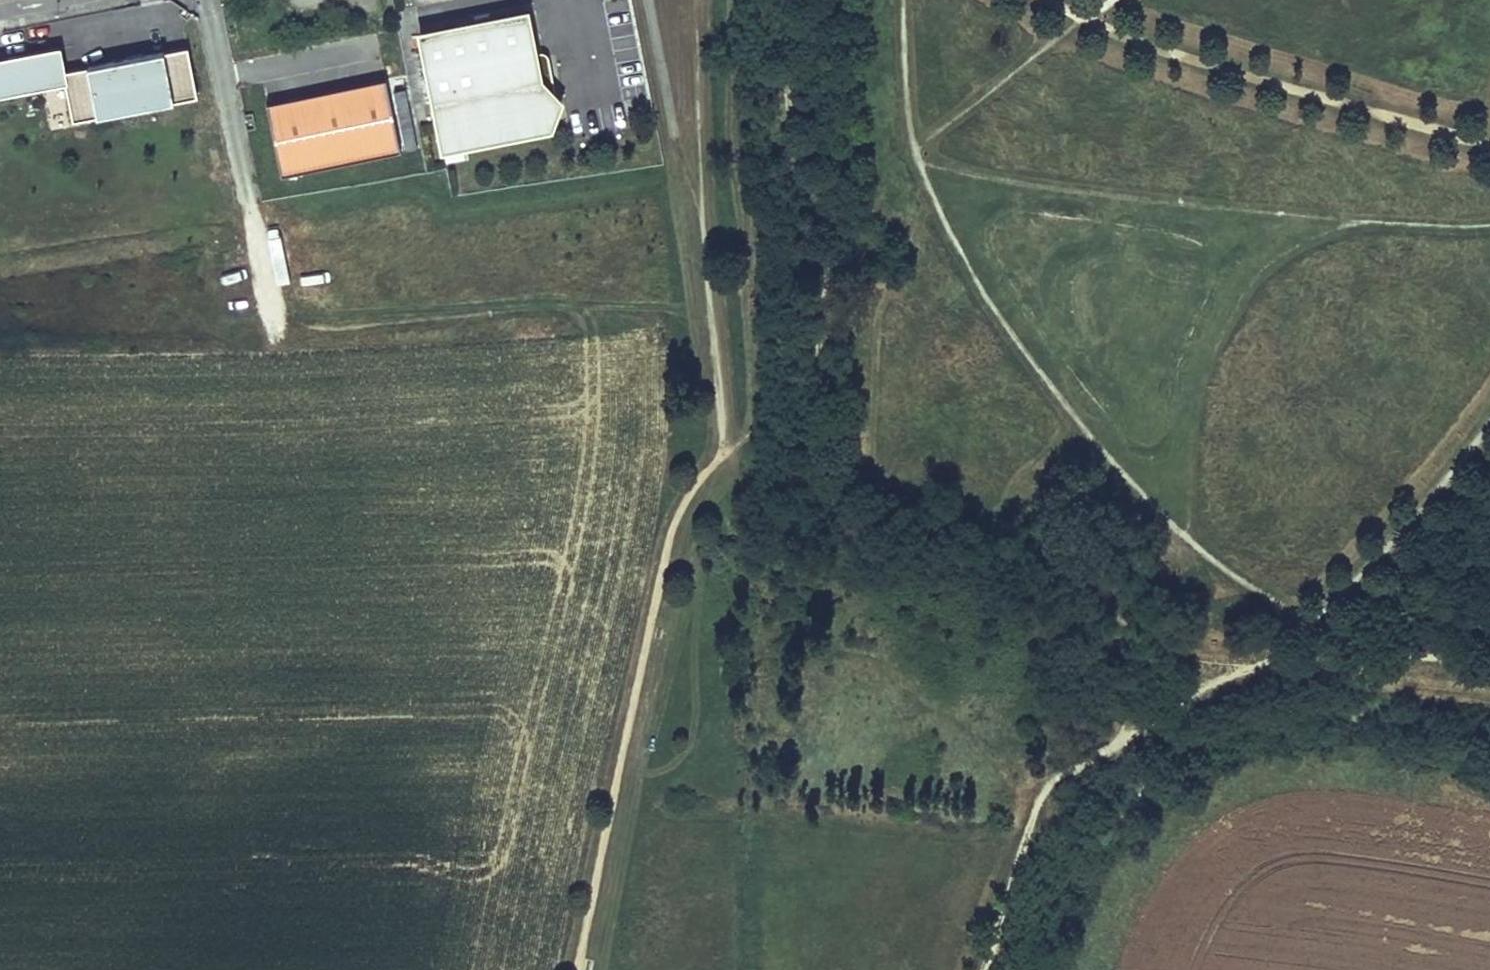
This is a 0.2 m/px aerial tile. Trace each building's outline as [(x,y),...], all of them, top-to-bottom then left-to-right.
[(525,10),(417,30),(439,148),(548,129),(558,102),(553,94),(538,79),(533,51),(525,10)] [(66,80),(73,118),(199,94),(190,44),(67,67),(63,43),(0,55),(0,93),(66,80)] [(538,79),(553,94),(546,56),(544,53),(541,51),(538,51),(533,51),(538,79)] [(384,77),(264,101),(279,174),(399,150),(384,77)]
